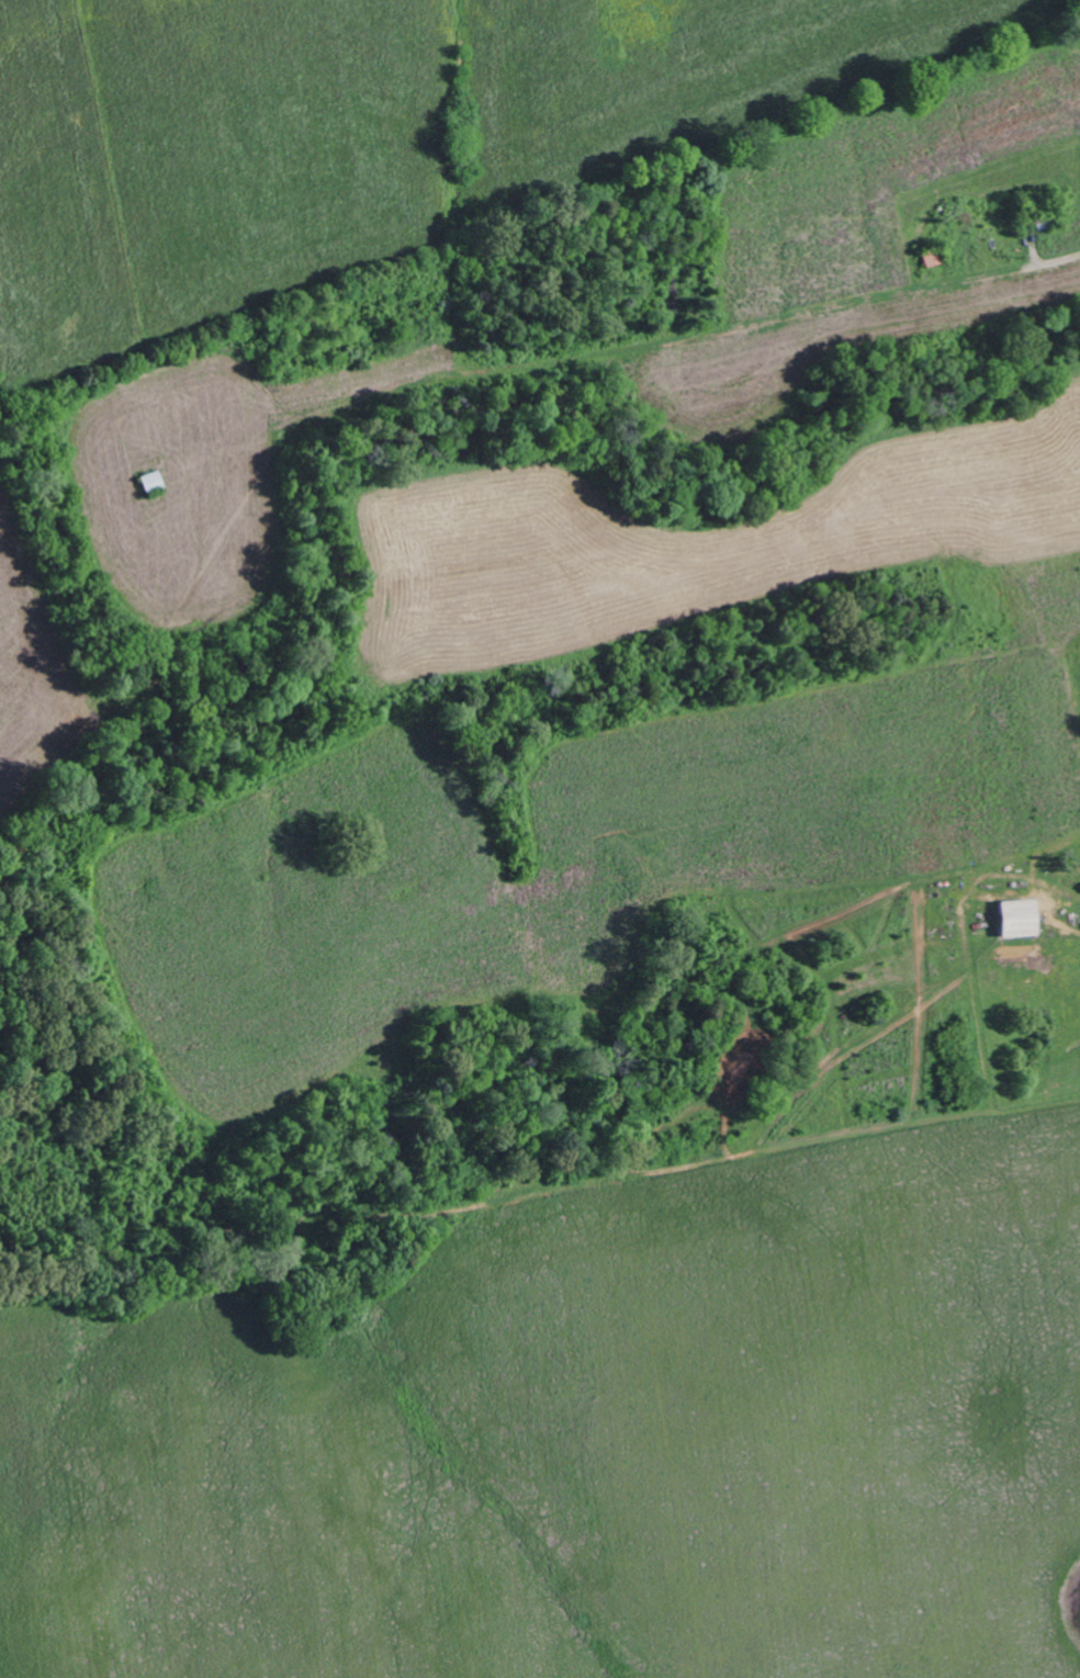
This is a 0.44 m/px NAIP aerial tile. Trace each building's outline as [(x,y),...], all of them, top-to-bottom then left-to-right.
[(1031,937),(1030,900),(994,901),(995,938),(1031,937)]
